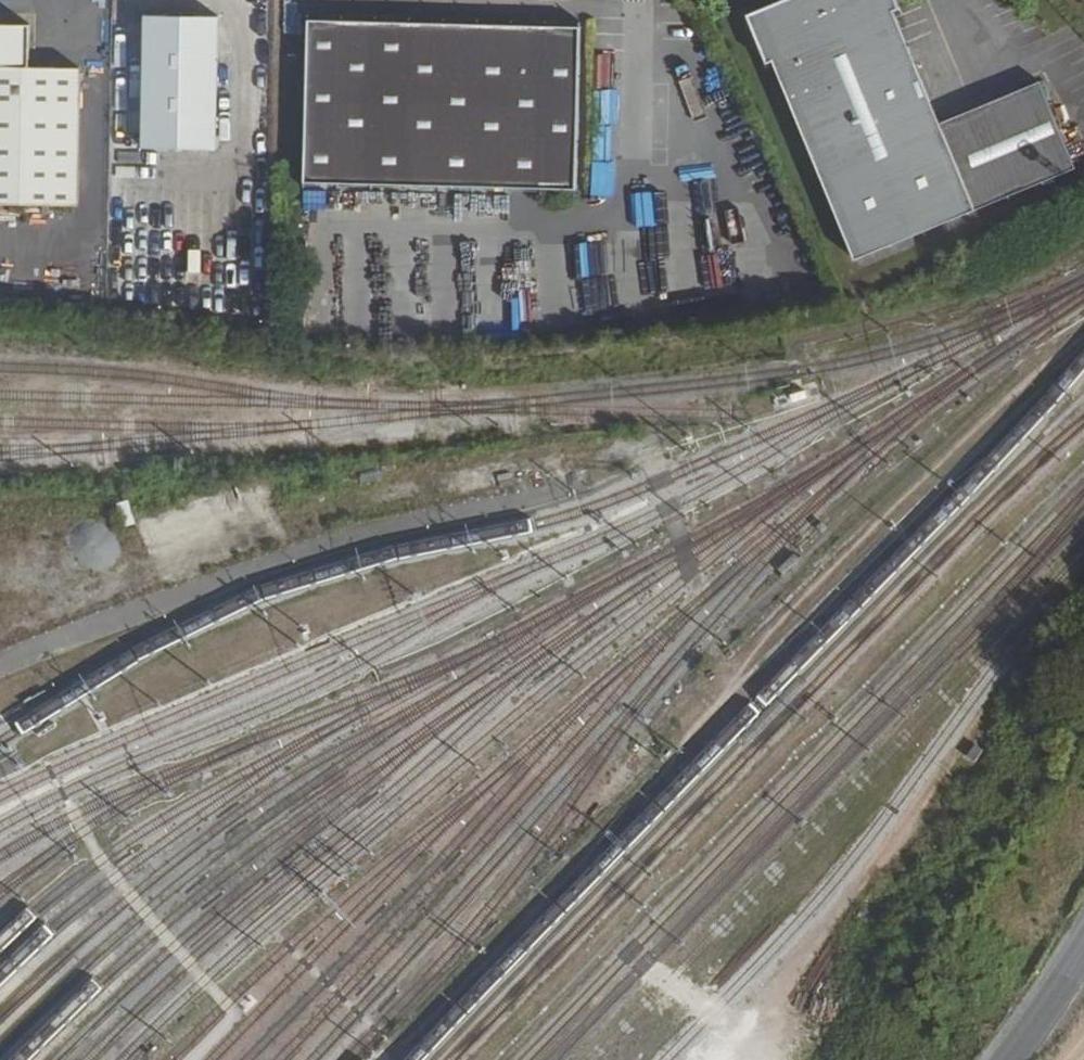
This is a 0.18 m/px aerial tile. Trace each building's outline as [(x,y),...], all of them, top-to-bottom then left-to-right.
[(856,261),(1074,167),(1038,84),(937,128),(888,14),(896,10),(891,0),(786,0),(744,18),(765,66),(771,64),(856,261)] [(147,13),(143,146),(219,147),(222,16),(147,13)] [(313,19),(308,182),(579,190),(583,27),(313,19)] [(76,203),(79,65),(30,64),(30,23),(0,22),(0,202),(76,203)]
